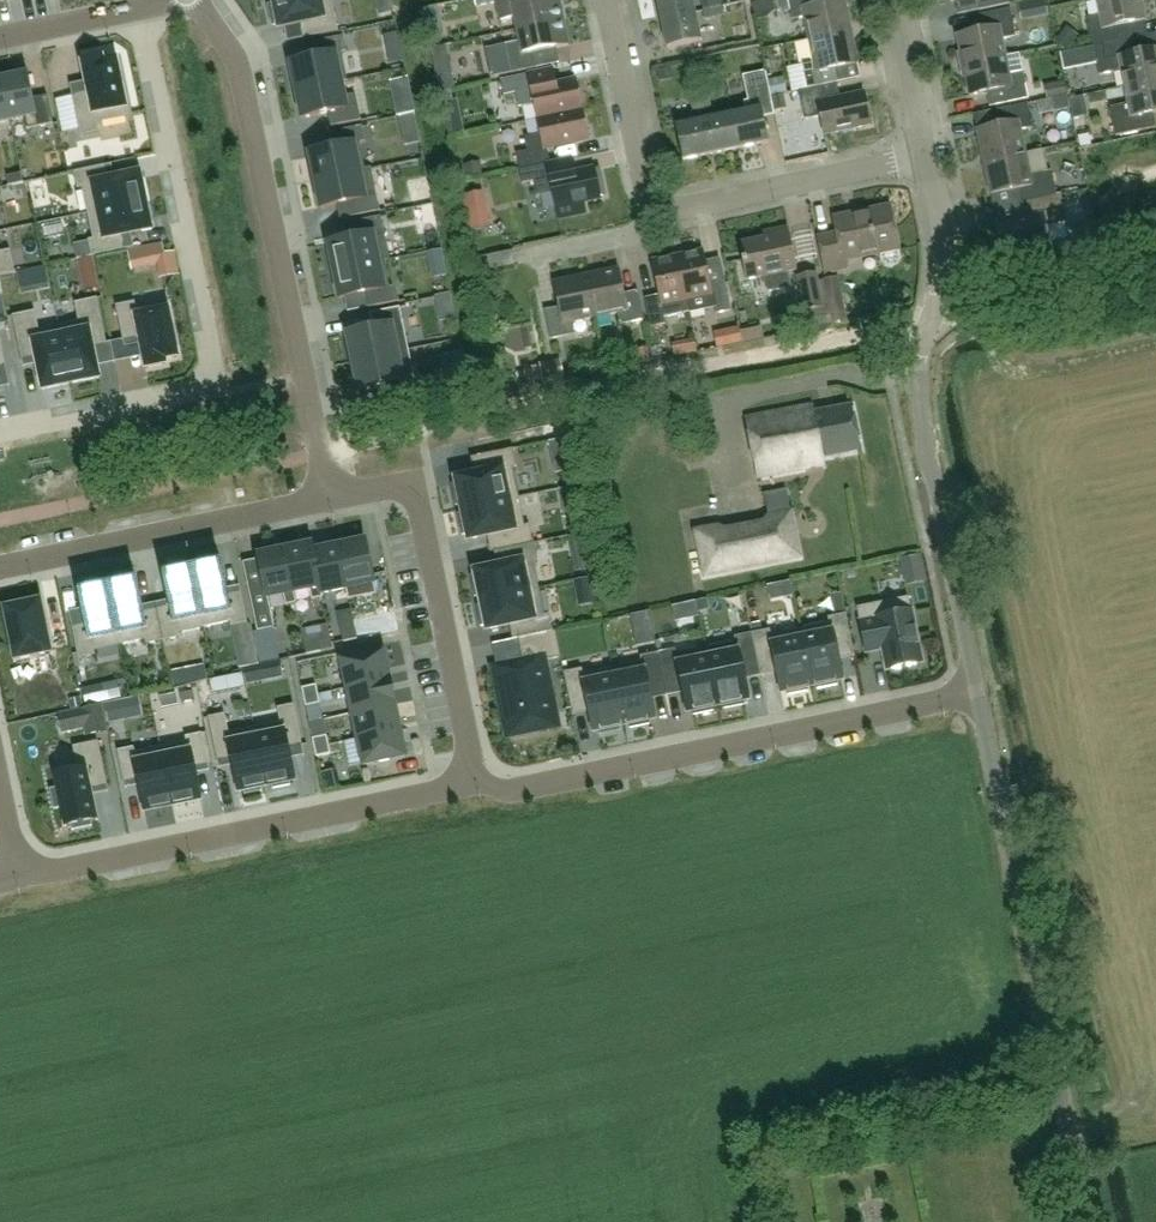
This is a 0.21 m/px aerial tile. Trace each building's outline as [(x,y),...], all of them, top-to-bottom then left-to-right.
[(304,39),(339,32),(332,0),(281,0),(272,2),(273,5),(268,6),(273,26),(277,25),(278,30),(298,26),(302,29),(304,38),(304,39)] [(563,21),(559,0),(534,0),(523,2),(522,0),(495,0),(499,21),(514,18),(517,30),(563,21)] [(692,0),(657,0),(661,20),(695,13),(692,0)] [(715,18),(725,15),(721,0),(714,0),(711,1),(715,18)] [(809,40),(852,31),(845,0),(837,0),(823,3),(823,0),(788,0),(792,20),(805,18),(809,40)] [(978,10),(1009,4),(1008,0),(976,0),(978,10)] [(1099,15),(1085,18),(1091,47),(1126,40),(1123,25),(1143,21),(1139,0),(1096,0),(1099,15)] [(715,18),(711,1),(702,3),(705,20),(715,18)] [(962,65),(1005,57),(1002,39),(1015,37),(1009,9),(975,16),(978,31),(956,35),(962,65)] [(701,42),(695,13),(661,20),(667,49),(701,42)] [(533,53),(569,46),(563,21),(517,30),(519,42),(485,50),(490,75),(493,75),(494,77),(536,69),(533,53)] [(802,65),(807,90),(829,84),(839,82),(836,69),(859,64),(852,31),(809,40),(814,63),(802,65)] [(291,63),(297,91),(347,80),(341,53),(347,52),(344,37),(313,43),(316,58),(291,63)] [(1126,40),(1091,47),(1097,76),(1120,71),(1123,87),(1155,80),(1155,49),(1139,52),(1136,38),(1126,40)] [(1009,75),(1005,57),(962,65),(968,97),(985,93),(988,107),(1028,99),(1023,72),(1009,75)] [(89,93),(73,97),(81,136),(100,132),(98,123),(128,117),(117,61),(104,63),(103,59),(83,63),(87,82),(89,93)] [(537,120),(582,110),(576,80),(556,84),(553,70),(501,81),(504,96),(516,94),(519,108),(534,105),(537,120)] [(733,115),(740,149),(769,143),(762,109),(773,107),(766,72),(743,77),(748,103),(744,104),(746,112),(733,115)] [(29,74),(2,79),(11,121),(25,119),(27,130),(54,124),(48,97),(34,99),(29,74)] [(11,121),(2,79),(0,80),(0,124),(11,121)] [(297,91),(303,119),(328,113),(331,128),(361,121),(356,95),(345,97),(342,83),(347,81),(347,80),(297,91)] [(1123,87),(1127,104),(1109,108),(1115,136),(1155,128),(1152,113),(1155,113),(1155,80),(1123,87)] [(871,125),(865,94),(865,93),(832,100),(829,84),(807,90),(799,91),(805,120),(821,117),(825,135),(871,125)] [(692,104),(709,101),(707,91),(690,95),(692,104)] [(709,101),(692,104),(694,114),(711,111),(709,101)] [(982,162),(1025,153),(1021,131),(1032,128),(1027,104),(999,109),(1001,124),(975,129),(982,162)] [(582,110),(537,120),(540,134),(525,137),(528,152),(516,155),(519,169),(550,163),(547,148),(588,140),(582,110)] [(705,121),(712,154),(740,149),(733,115),(705,121)] [(712,154),(705,121),(676,127),(683,160),(712,154)] [(310,153),(316,181),(371,169),(371,168),(365,169),(360,143),(366,142),(363,127),(332,133),(335,148),(310,153)] [(1030,150),(1039,171),(1052,166),(1044,145),(1030,150)] [(1027,202),(1046,198),(1056,196),(1051,172),(1030,176),(1025,153),(982,162),(988,195),(1016,190),(1018,204),(1027,202)] [(550,163),(519,169),(522,184),(534,182),(537,197),(552,193),(558,218),(586,212),(583,202),(600,199),(594,168),(575,172),(572,158),(550,163)] [(88,214),(146,202),(140,173),(109,180),(106,166),(75,172),(78,186),(82,185),(88,214)] [(316,181),(321,209),(347,203),(350,218),(380,212),(371,169),(316,181)] [(7,176),(9,186),(23,183),(21,174),(7,176)] [(1046,198),(1027,202),(1029,216),(995,223),(1002,256),(1049,247),(1045,227),(1066,223),(1060,195),(1056,196),(1046,198)] [(146,202),(88,214),(94,242),(89,243),(92,257),(124,250),(121,236),(152,230),(146,202)] [(838,235),(833,236),(819,239),(826,273),(846,268),(844,261),(881,253),(883,261),(885,265),(890,266),(894,265),(898,262),(899,257),(897,249),(899,249),(889,207),(834,218),(838,235)] [(354,238),(328,243),(334,271),(390,260),(381,217),(351,224),(354,238)] [(788,228),(774,231),(775,236),(741,243),(745,260),(742,260),(746,280),(764,277),(766,289),(770,291),(785,288),(782,273),(797,270),(788,228)] [(146,247),(129,250),(132,267),(149,263),(146,247)] [(15,273),(10,250),(0,252),(0,276),(15,273)] [(731,311),(725,282),(710,285),(703,251),(677,256),(689,312),(714,307),(716,314),(731,311)] [(689,312),(677,256),(651,262),(659,296),(645,299),(651,328),(665,325),(664,318),(689,312)] [(390,260),(334,271),(340,299),(366,294),(369,308),(399,302),(396,287),(390,288),(385,262),(390,261),(390,260)] [(644,320),(638,291),(624,294),(618,269),(585,276),(594,318),(617,313),(619,326),(644,320)] [(816,273),(815,273),(797,277),(804,312),(823,308),(816,273)] [(572,323),(594,318),(585,276),(552,283),(558,308),(544,311),(550,340),(574,335),(572,323)] [(845,310),(839,278),(824,281),(831,313),(845,310)] [(79,322),(59,326),(71,384),(73,384),(73,383),(99,378),(93,347),(107,344),(97,298),(75,303),(79,322)] [(135,302),(116,306),(123,341),(140,337),(146,368),(166,364),(165,359),(178,357),(166,300),(136,307),(135,302)] [(347,334),(353,361),(409,350),(400,308),(369,314),(372,328),(347,334)] [(69,385),(71,384),(59,326),(39,330),(35,311),(13,316),(22,362),(36,359),(43,390),(69,384),(69,385)] [(677,340),(679,353),(701,349),(699,337),(677,340)] [(409,350),(353,361),(358,389),(384,384),(387,398),(417,392),(409,350)] [(561,363),(540,366),(543,384),(565,380),(561,363)] [(804,462),(809,461),(862,450),(852,404),(814,411),(813,404),(746,418),(757,478),(806,468),(804,462)] [(462,509),(519,497),(513,468),(518,467),(514,449),(477,457),(480,473),(455,479),(456,484),(452,485),(456,506),(461,505),(462,509)] [(769,517),(790,513),(786,491),(764,495),(769,517)] [(519,497),(462,509),(463,514),(458,515),(462,536),(467,535),(468,540),(493,535),(496,551),(500,551),(533,543),(530,526),(525,527),(519,497)] [(768,517),(769,523),(720,533),(718,527),(696,532),(704,576),(800,557),(791,513),(768,517)] [(337,547),(346,589),(348,600),(376,594),(365,541),(337,547)] [(533,543),(500,551),(502,562),(499,566),(474,571),(475,575),(471,576),(475,597),(480,596),(480,601),(539,588),(534,561),(538,560),(535,543),(533,543)] [(294,592),(310,589),(312,600),(323,598),(322,594),(313,552),(312,545),(286,550),(294,592)] [(346,589),(337,547),(313,552),(322,594),(346,589)] [(297,604),(294,592),(286,550),(258,556),(262,579),(247,582),(257,632),(274,629),(268,598),(284,594),(286,606),(297,604)] [(195,569),(192,569),(204,628),(230,622),(231,627),(248,624),(241,592),(227,595),(220,559),(203,563),(204,567),(195,569)] [(171,606),(157,609),(163,641),(180,638),(179,633),(204,628),(192,569),(190,570),(164,576),(171,606)] [(110,586),(108,587),(120,645),(146,640),(147,644),(163,641),(157,609),(143,612),(136,581),(110,587),(110,586)] [(86,624),(72,627),(79,659),(95,655),(94,650),(120,645),(108,587),(106,587),(106,588),(97,590),(96,585),(79,588),(86,624)] [(545,615),(539,588),(480,601),(481,605),(477,606),(481,627),(486,626),(487,630),(511,625),(516,628),(518,639),(553,632),(550,614),(545,615)] [(40,601),(5,609),(15,659),(51,652),(40,601)] [(857,608),(866,653),(883,649),(887,670),(922,663),(910,604),(876,611),(875,604),(857,608)] [(837,681),(843,679),(837,655),(854,651),(846,614),(828,618),(829,623),(800,629),(812,686),(816,685),(817,690),(838,685),(837,681)] [(358,639),(356,629),(342,632),(344,642),(358,639)] [(807,687),(812,686),(800,629),(771,635),(770,630),(752,634),(760,671),(776,667),(781,692),(787,691),(788,696),(808,692),(807,687)] [(509,735),(526,731),(557,725),(543,661),(561,657),(556,631),(553,632),(518,639),(523,664),(495,670),(508,730),(509,735)] [(706,648),(718,705),(723,704),(724,709),(744,705),(743,700),(749,699),(744,674),(760,671),(752,634),(734,637),(735,642),(706,648)] [(321,651),(319,642),(305,645),(307,654),(321,651)] [(713,706),(718,705),(706,648),(677,654),(676,650),(658,653),(666,690),(682,687),(687,712),(693,711),(694,715),(714,711),(713,706)] [(347,688),(389,679),(384,653),(342,662),(347,688)] [(612,668),(624,725),(629,724),(630,729),(650,724),(649,720),(655,719),(650,694),(666,690),(658,653),(640,657),(641,662),(612,668)] [(620,726),(624,725),(612,668),(583,674),(582,669),(564,673),(572,710),(588,707),(593,731),(599,730),(600,735),(621,731),(620,726)] [(241,674),(208,681),(211,695),(244,688),(241,674)] [(347,688),(353,713),(395,705),(389,679),(347,688)] [(302,688),(304,697),(318,694),(316,685),(302,688)] [(318,694),(304,697),(306,706),(320,704),(318,694)] [(280,722),(255,728),(267,785),(272,784),(273,789),(291,785),(290,781),(295,780),(288,749),(303,746),(294,705),(277,708),(280,722)] [(395,705),(353,713),(358,739),(400,731),(395,705)] [(82,710),(82,713),(85,728),(87,735),(106,731),(101,706),(82,710)] [(225,714),(209,718),(218,763),(232,760),(239,791),(244,790),(245,795),(262,791),(261,786),(267,785),(255,728),(229,733),(225,714)] [(334,742),(354,737),(350,721),(329,727),(334,742)] [(400,731),(358,739),(364,765),(405,756),(400,731)] [(186,742),(161,747),(173,805),(175,805),(175,804),(201,799),(195,768),(209,765),(202,734),(186,737),(186,742)] [(313,739),(315,748),(329,745),(327,736),(313,739)] [(57,788),(50,789),(54,810),(61,808),(65,827),(71,826),(72,831),(93,826),(92,822),(98,820),(92,789),(108,786),(98,742),(73,747),(77,766),(53,771),(57,788)] [(331,754),(329,745),(315,748),(317,757),(331,754)] [(134,748),(118,751),(124,783),(138,780),(145,811),(170,805),(171,806),(173,805),(161,747),(135,752),(134,748)]
